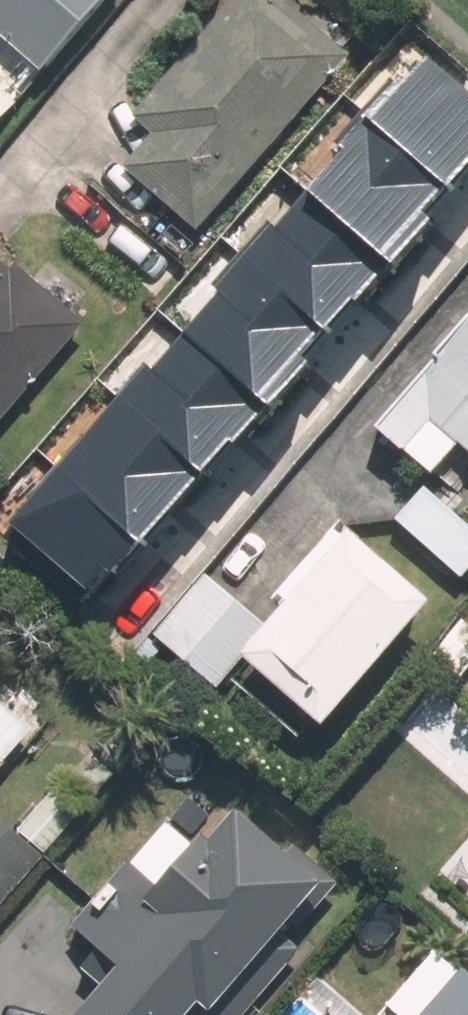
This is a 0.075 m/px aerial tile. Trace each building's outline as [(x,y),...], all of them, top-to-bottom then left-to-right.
[(36,82),(106,0),(0,0),(0,51),(36,82)] [(195,241),(349,60),(279,0),(233,0),(126,125),(146,142),(117,175),(195,241)] [(370,135),(460,214),(467,205),(467,103),(429,68),(370,135)] [(16,108),(0,93),(0,125),(16,108)] [(370,135),(311,201),(401,280),(460,214),(370,135)] [(311,201),(252,267),(342,347),(401,280),(311,201)] [(83,331),(0,259),(0,427),(83,331)] [(252,267),(193,334),(283,413),(342,347),(252,267)] [(368,439),(428,489),(454,458),(467,469),(467,327),(464,324),(368,439)] [(193,334),(134,400),(224,479),(283,413),(193,334)] [(134,400),(75,467),(165,546),(224,479),(134,400)] [(75,467),(16,533),(106,612),(165,546),(75,467)] [(390,526),(462,586),(467,578),(467,529),(420,490),(390,526)] [(205,579),(148,647),(213,699),(233,675),(313,741),(423,609),(339,539),(265,628),(205,579)] [(29,736),(0,712),(0,769),(29,736)] [(17,835),(43,857),(112,779),(85,756),(17,835)] [(348,893),(293,847),(280,863),(217,811),(191,842),(165,820),(65,939),(112,978),(81,1014),(246,1014),(348,893)] [(38,864),(0,830),(0,907),(38,864)] [(271,1014),(347,1014),(353,1007),(327,985),(310,1005),(293,990),(271,1014)]
